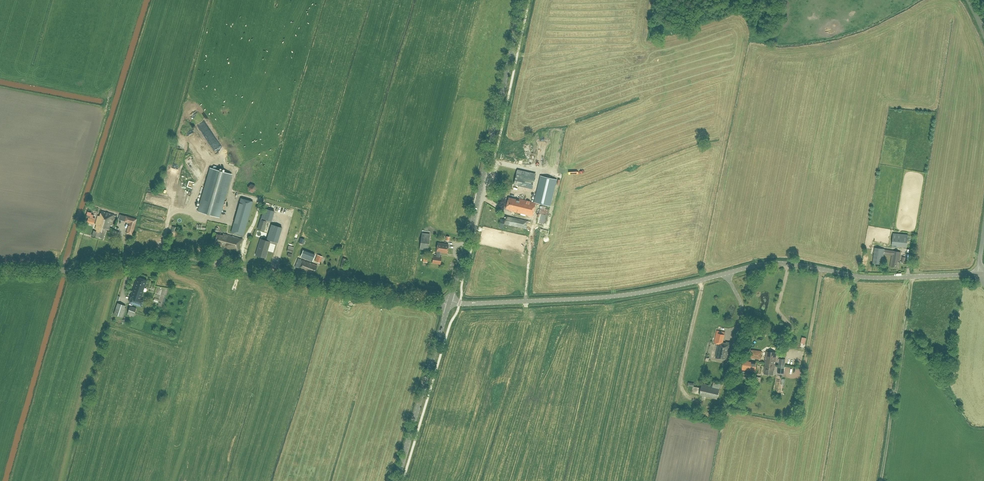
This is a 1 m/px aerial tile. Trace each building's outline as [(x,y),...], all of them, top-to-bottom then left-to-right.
[(198,211),(219,217),(231,174),(210,168),(198,211)] [(536,202),(541,204),(550,206),(557,179),(541,175),(534,202),(536,202)] [(529,178),(518,183),(521,190),(532,185),(529,178)] [(260,191),(258,182),(250,179),(243,185),(245,194),(254,197),(260,191)] [(533,216),(536,202),(534,202),(517,198),(517,199),(509,197),(506,208),(510,209),(509,211),(533,216)] [(243,235),(252,201),(241,198),(231,232),(243,235)] [(546,215),(548,209),(545,209),(546,207),(540,205),(536,222),(541,223),(544,215),(546,215)] [(273,220),(276,209),(270,208),(267,219),(273,220)] [(100,216),(98,216),(95,224),(96,224),(95,229),(97,229),(96,231),(93,230),(92,235),(103,239),(106,228),(109,229),(110,224),(111,224),(114,214),(101,211),(100,216)] [(262,213),(258,229),(263,231),(267,219),(264,219),(265,214),(262,213)] [(95,219),(90,217),(90,216),(86,214),(86,216),(88,217),(87,221),(94,223),(95,219)] [(526,229),(528,221),(506,215),(505,220),(504,224),(526,229)] [(280,228),(271,226),(269,235),(268,239),(277,241),(280,228)] [(427,250),(430,234),(422,232),(419,249),(427,250)] [(222,235),(216,234),(214,243),(224,246),(224,247),(238,251),(242,239),(223,233),(222,235)] [(891,247),(900,247),(907,247),(908,234),(893,233),(891,247)] [(267,251),(269,242),(261,240),(259,249),(258,250),(256,256),(266,259),(267,252),(267,251)] [(440,256),(440,254),(440,252),(447,253),(448,244),(438,242),(436,252),(436,256),(433,255),(432,263),(440,264),(441,257),(440,256)] [(883,254),(892,255),(890,266),(899,268),(900,262),(899,262),(900,252),(875,248),(873,262),(882,264),(883,254)] [(320,263),(322,257),(317,254),(314,261),(320,263)] [(314,274),(317,266),(312,264),(298,258),(294,267),(307,272),(314,274)] [(137,277),(129,302),(141,306),(143,300),(140,299),(143,291),(146,280),(137,277)] [(113,315),(122,317),(125,306),(117,303),(113,315)] [(127,314),(133,316),(136,308),(130,305),(127,314)] [(730,343),(723,341),(725,332),(717,331),(714,343),(719,344),(715,358),(726,360),(730,343)] [(761,351),(751,350),(750,359),(760,360),(761,351)] [(773,371),(774,371),(776,353),(766,352),(765,363),(766,363),(766,366),(764,366),(764,374),(773,375),(773,371)] [(742,370),(748,371),(748,370),(750,370),(750,371),(755,372),(757,363),(743,361),(742,370)] [(719,389),(711,387),(712,385),(702,383),(699,395),(717,399),(718,394),(719,394),(720,392),(721,393),(722,390),(719,389)]
